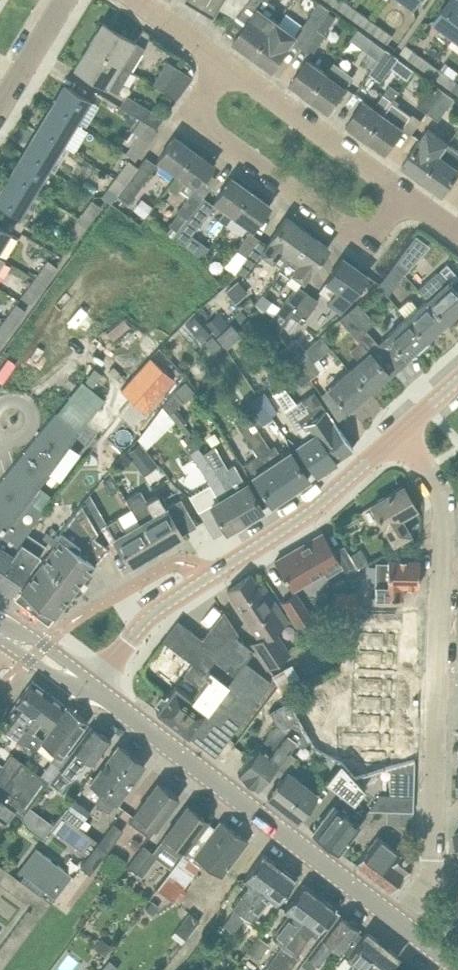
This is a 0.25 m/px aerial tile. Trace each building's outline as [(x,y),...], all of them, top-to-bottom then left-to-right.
[(215,13),(219,6),(237,16),(238,15),(249,0),(193,0),(215,13)] [(238,15),(247,21),(234,40),(253,54),(278,21),(271,15),(276,8),(274,5),(268,0),(269,0),(249,0),(238,15)] [(345,0),(329,0),(347,12),(352,5),(345,0)] [(442,9),(436,19),(456,33),(457,30),(457,0),(449,0),(442,9)] [(329,8),(321,2),(297,34),(278,21),(253,54),(273,69),(293,41),(301,47),(329,8)] [(372,20),(352,5),(347,12),(367,27),(372,20)] [(330,9),(329,8),(301,47),(312,55),(327,34),(324,33),(336,16),(329,11),(330,9)] [(393,34),(372,20),(367,27),(387,42),(393,34)] [(103,22),(89,44),(131,70),(145,47),(103,22)] [(343,51),(310,96),(329,110),(346,86),(345,85),(350,78),(350,73),(342,67),(350,57),(352,56),(366,36),(358,31),(343,51)] [(374,40),(367,50),(379,59),(386,49),(374,40)] [(434,63),(406,43),(401,51),(428,71),(434,63)] [(131,70),(89,44),(75,67),(117,92),(131,70)] [(342,50),(326,72),(308,58),(290,82),(310,96),(343,51),(342,50)] [(414,69),(386,50),(370,72),(381,80),(391,66),(407,78),(414,69)] [(167,61),(153,83),(177,98),(192,76),(167,61)] [(454,78),(434,63),(428,71),(449,86),(454,78)] [(454,78),(449,86),(457,93),(457,81),(454,78)] [(443,90),(432,82),(416,103),(427,111),(428,110),(443,90)] [(65,84),(51,107),(75,121),(88,98),(65,84)] [(364,99),(347,123),(367,137),(395,97),(394,97),(398,91),(390,86),(385,94),(384,93),(374,106),(364,99)] [(454,98),(443,90),(428,110),(438,118),(454,98)] [(120,105),(140,118),(156,127),(164,115),(148,108),(126,94),(120,105)] [(400,100),(395,97),(367,137),(386,151),(412,114),(398,103),(400,100)] [(51,107),(37,130),(61,144),(75,121),(51,107)] [(158,128),(156,127),(140,118),(132,131),(138,134),(125,152),(136,158),(158,128)] [(448,142),(428,127),(402,163),(423,178),(448,142)] [(68,149),(61,144),(37,130),(23,153),(47,167),(54,172),(68,149)] [(174,135),(163,152),(157,159),(177,173),(194,149),(174,135)] [(423,178),(443,192),(457,172),(457,149),(448,142),(423,178)] [(213,163),(194,150),(177,173),(167,186),(175,192),(185,178),(196,187),(213,163)] [(47,167),(23,153),(9,176),(33,190),(47,167)] [(155,163),(144,155),(116,193),(127,201),(155,163)] [(136,165),(128,159),(115,177),(124,182),(136,165)] [(9,176),(0,191),(0,202),(19,213),(33,190),(9,176)] [(231,176),(219,192),(214,200),(226,208),(218,218),(226,224),(250,190),(231,176)] [(124,182),(115,177),(102,195),(110,201),(124,182)] [(270,204),(250,190),(227,223),(237,231),(241,231),(247,223),(253,228),(270,204)] [(203,196),(178,231),(175,235),(186,243),(214,204),(203,196)] [(101,206),(92,199),(78,218),(88,224),(101,206)] [(245,275),(262,252),(272,260),(279,250),(287,256),(306,230),(286,216),(269,240),(270,240),(267,244),(259,237),(236,268),(245,275)] [(88,224),(78,218),(65,236),(74,243),(88,224)] [(9,230),(0,225),(0,245),(9,230)] [(233,271),(236,268),(259,237),(248,230),(236,247),(224,265),(233,271)] [(306,230),(287,256),(279,268),(288,275),(291,271),(302,279),(310,269),(311,270),(328,247),(306,230)] [(408,245),(428,260),(430,262),(410,280),(426,298),(447,321),(457,310),(457,292),(450,283),(457,276),(457,275),(442,258),(435,250),(415,235),(408,245)] [(342,257),(331,273),(326,279),(327,280),(319,290),(331,298),(328,302),(339,310),(349,296),(350,297),(367,274),(342,257)] [(57,266),(47,259),(34,277),(44,283),(57,266)] [(403,272),(394,263),(388,272),(378,284),(387,295),(403,272)] [(44,283),(34,277),(21,295),(30,302),(44,283)] [(306,291),(297,284),(269,321),(276,331),(289,313),(306,291)] [(289,313),(302,322),(318,300),(306,291),(289,313)] [(406,316),(426,339),(447,321),(426,298),(417,306),(411,300),(407,299),(398,307),(406,316)] [(25,309),(16,302),(2,321),(13,327),(25,309)] [(358,303),(349,310),(366,329),(374,321),(358,303)] [(349,310),(340,319),(360,341),(350,350),(358,359),(348,368),(369,391),(389,372),(370,350),(378,343),(366,329),(349,310)] [(414,350),(418,353),(430,343),(426,339),(406,316),(386,334),(406,357),(414,350)] [(195,317),(187,324),(203,341),(211,333),(195,317)] [(2,321),(0,324),(0,344),(13,327),(2,321)] [(241,335),(231,323),(217,335),(216,336),(218,338),(227,348),(241,335)] [(330,348),(320,336),(305,349),(296,338),(286,346),(295,358),(302,367),(309,378),(320,370),(312,360),(330,348)] [(286,346),(277,352),(300,385),(309,378),(302,367),(295,358),(286,346)] [(151,357),(122,389),(146,411),(176,379),(151,357)] [(369,391),(348,368),(328,387),(348,409),(369,391)] [(11,557),(13,553),(14,554),(28,533),(44,509),(52,496),(38,487),(79,429),(104,397),(82,380),(57,411),(55,410),(0,479),(0,551),(11,557)] [(297,418),(309,410),(301,398),(296,401),(283,386),(273,393),(284,409),(304,439),(297,444),(316,473),(335,460),(311,424),(304,429),(297,418)] [(174,390),(162,405),(162,406),(175,421),(176,420),(181,425),(187,419),(176,407),(183,400),(174,390)] [(273,418),(256,395),(246,402),(262,425),(273,418)] [(334,419),(330,422),(318,403),(309,410),(297,418),(304,429),(311,424),(335,460),(353,448),(334,419)] [(175,421),(162,406),(138,438),(147,450),(148,448),(147,448),(175,421)] [(251,432),(241,418),(235,422),(253,449),(265,440),(257,428),(251,432)] [(102,433),(87,451),(107,468),(122,449),(102,433)] [(196,446),(185,434),(178,440),(189,452),(196,446)] [(269,446),(265,440),(253,449),(256,454),(260,459),(266,455),(290,490),(308,478),(289,449),(281,455),(273,443),(269,446)] [(214,444),(202,452),(214,468),(245,519),(262,508),(247,482),(245,483),(234,463),(227,467),(214,444)] [(214,468),(201,452),(196,446),(189,452),(201,465),(211,482),(189,495),(213,536),(225,529),(226,530),(245,519),(214,468)] [(260,459),(256,454),(245,462),(253,474),(252,474),(271,503),(290,490),(266,455),(260,459)] [(403,485),(371,504),(392,539),(407,530),(400,517),(416,507),(403,485)] [(140,489),(126,497),(139,520),(156,550),(182,535),(181,533),(196,525),(181,496),(165,505),(157,492),(146,498),(140,489)] [(21,589),(20,591),(54,617),(107,547),(108,546),(94,536),(98,531),(93,523),(82,502),(66,523),(64,525),(60,531),(58,533),(57,532),(50,542),(55,545),(32,575),(21,589)] [(105,522),(100,525),(102,528),(110,543),(115,540),(130,565),(156,550),(139,520),(124,529),(117,516),(105,522)] [(323,532),(274,560),(292,590),(324,571),(327,576),(343,567),(347,574),(358,568),(346,547),(335,553),(323,532)] [(0,574),(0,586),(12,594),(17,586),(23,577),(45,544),(37,539),(28,533),(14,554),(13,553),(11,557),(0,574)] [(11,557),(0,551),(0,574),(11,557)] [(388,558),(388,562),(375,561),(373,583),(376,583),(375,598),(403,598),(403,585),(419,585),(419,559),(388,558)] [(260,587),(251,574),(227,590),(250,624),(252,622),(262,637),(252,644),(267,667),(288,653),(274,630),(288,621),(264,584),(260,587)] [(296,591),(292,594),(281,601),(286,609),(300,631),(316,621),(296,591)] [(333,608),(340,608),(357,608),(357,593),(334,592),(333,608)] [(161,695),(156,703),(160,705),(156,710),(188,735),(245,661),(253,650),(235,636),(238,632),(234,627),(223,610),(202,638),(178,620),(163,639),(193,662),(184,673),(201,686),(192,698),(175,685),(165,698),(161,695)] [(337,611),(336,620),(348,620),(348,611),(337,611)] [(328,614),(309,626),(312,633),(332,621),(328,614)] [(355,627),(355,647),(395,648),(395,628),(355,627)] [(347,636),(338,637),(339,648),(348,647),(347,636)] [(355,647),(354,667),(394,668),(395,648),(355,647)] [(245,661),(188,735),(215,755),(227,740),(271,681),(245,661)] [(282,692),(281,692),(282,693),(290,689),(290,688),(302,681),(292,663),(272,674),(282,692)] [(354,675),(354,694),(394,695),(394,676),(354,675)] [(49,692),(32,680),(15,704),(0,725),(0,742),(4,745),(7,740),(14,734),(21,739),(29,728),(24,725),(49,692)] [(307,686),(307,695),(318,696),(319,687),(307,686)] [(64,704),(49,692),(24,725),(29,728),(21,739),(35,750),(43,739),(33,731),(40,722),(47,728),(64,704)] [(354,694),(353,712),(393,713),(394,695),(354,694)] [(318,696),(307,695),(307,704),(318,704),(318,696)] [(250,757),(238,773),(258,788),(272,770),(287,749),(296,738),(291,735),(294,731),(303,726),(298,718),(289,702),(271,712),(278,724),(275,724),(260,745),(250,757)] [(56,722),(41,742),(57,753),(51,761),(57,766),(63,758),(62,757),(76,738),(88,722),(74,711),(68,706),(56,722)] [(353,712),(353,730),(393,731),(393,713),(353,712)] [(310,728),(322,729),(322,720),(311,719),(310,728)] [(79,740),(48,781),(54,785),(60,790),(71,775),(84,758),(92,764),(99,755),(111,739),(91,724),(79,740)] [(321,737),(322,729),(310,728),(310,737),(321,737)] [(341,730),(340,756),(364,757),(364,761),(388,762),(389,750),(392,750),(393,731),(353,730),(341,730)] [(131,754),(118,744),(90,782),(103,792),(131,754)] [(297,757),(287,749),(272,770),(281,777),(267,795),(297,818),(316,793),(287,770),(297,757)] [(47,780),(12,753),(0,769),(0,799),(15,811),(21,815),(48,781),(47,780)] [(144,764),(131,754),(103,792),(95,802),(108,811),(144,764)] [(390,766),(390,787),(414,787),(414,759),(390,766)] [(342,762),(340,761),(326,780),(342,792),(313,830),(338,849),(359,822),(345,812),(364,787),(354,776),(342,762)] [(158,781),(146,797),(128,820),(149,836),(167,812),(178,796),(158,781)] [(368,809),(359,822),(364,826),(376,809),(393,810),(402,810),(413,811),(414,787),(390,787),(389,794),(380,794),(368,809)] [(73,797),(61,814),(62,815),(78,826),(90,810),(73,797)] [(5,823),(15,811),(0,799),(0,819),(5,823)] [(208,818),(188,803),(160,840),(181,855),(208,818)] [(220,819),(215,827),(193,856),(221,876),(248,840),(220,819)] [(113,822),(80,867),(90,874),(123,829),(113,822)] [(386,842),(377,835),(355,863),(391,891),(413,863),(386,842)] [(152,851),(143,844),(127,865),(137,872),(152,851)] [(36,846),(18,869),(25,874),(20,879),(51,902),(55,897),(72,875),(36,846)] [(235,907),(223,923),(234,931),(246,915),(243,913),(279,864),(263,852),(251,868),(244,878),(250,882),(232,905),(235,907)] [(51,902),(20,879),(0,864),(0,883),(27,902),(28,900),(34,905),(30,910),(28,909),(0,946),(0,969),(51,902)] [(246,915),(253,921),(270,898),(276,902),(295,877),(279,864),(243,913),(246,915)] [(319,895),(303,882),(283,908),(289,913),(272,936),(282,943),(319,895)] [(319,895),(282,943),(283,944),(271,960),(267,965),(273,969),(296,969),(304,959),(293,951),(310,928),(316,933),(335,907),(319,895)] [(185,938),(199,919),(189,911),(175,930),(185,938)] [(339,912),(307,955),(296,969),(307,969),(308,969),(310,969),(311,969),(317,962),(319,964),(333,945),(341,951),(359,928),(348,919),(348,918),(339,912)] [(354,946),(346,956),(352,961),(345,969),(362,969),(382,943),(366,930),(354,946)] [(269,944),(258,935),(246,951),(258,959),(269,944)] [(382,943),(362,969),(387,969),(399,955),(382,943)]
